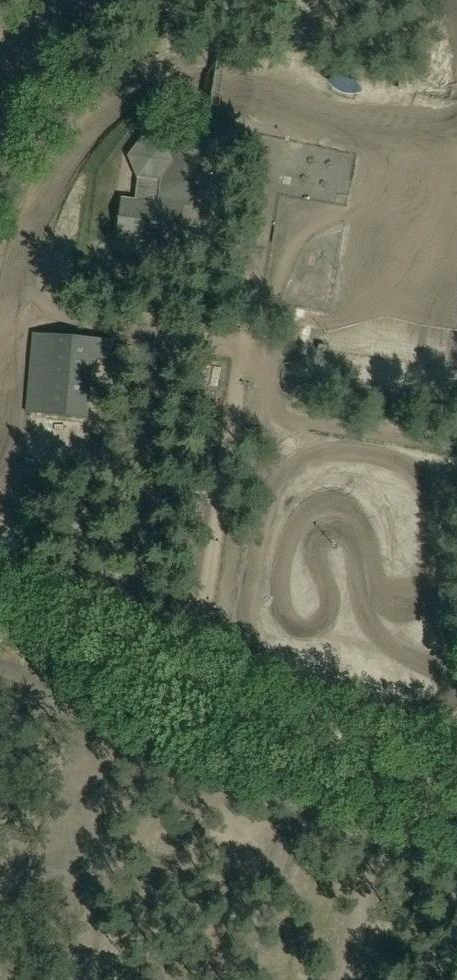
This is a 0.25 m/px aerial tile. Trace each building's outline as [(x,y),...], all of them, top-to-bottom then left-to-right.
[(122,198),(117,239),(181,246),(185,208),(194,209),(202,144),(143,137),(128,157),(138,178),(135,199),(122,198)] [(33,333),(26,413),(89,419),(95,360),(113,361),(115,341),(33,333)]
